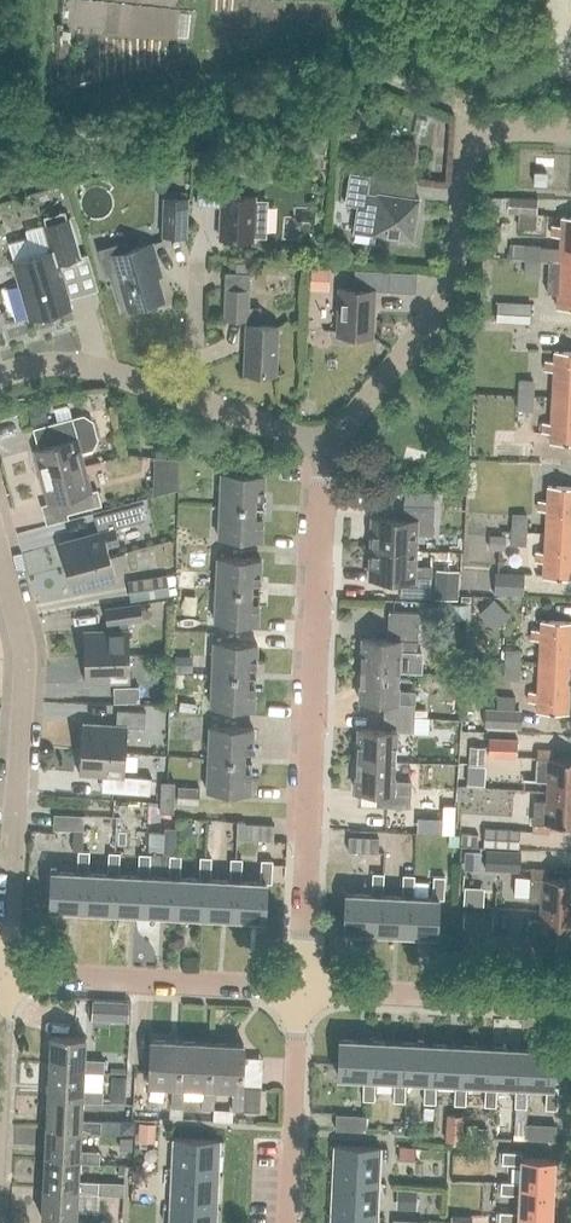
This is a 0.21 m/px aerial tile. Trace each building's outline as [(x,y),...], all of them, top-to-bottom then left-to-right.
[(395,163),(415,165),(417,145),(398,143),(395,163)] [(226,173),(209,172),(200,171),(199,205),(222,206),(220,238),(253,240),(253,236),(267,237),(269,200),(255,200),(255,196),(225,194),(226,173)] [(355,232),(373,234),(414,240),(420,199),(389,194),(391,178),(371,175),(350,172),(345,204),(359,206),(355,232)] [(548,187),(549,173),(535,172),(535,186),(548,187)] [(187,197),(187,192),(164,192),(163,237),(190,237),(191,197),(187,197)] [(496,213),(508,213),(509,198),(487,197),(487,208),(496,208),(496,213)] [(537,215),(538,199),(509,198),(508,213),(537,215)] [(561,226),(551,226),(551,236),(561,237),(559,262),(570,263),(570,217),(562,217),(561,226)] [(80,256),(69,219),(26,231),(28,238),(10,243),(15,262),(14,262),(30,319),(72,307),(59,263),(80,256)] [(131,250),(128,241),(99,249),(107,275),(115,272),(119,286),(115,288),(122,312),(164,300),(157,277),(162,276),(152,244),(131,250)] [(525,258),(525,260),(541,261),(542,245),(526,244),(525,258)] [(540,276),(541,261),(525,260),(524,276),(540,276)] [(559,262),(549,261),(548,294),(558,294),(557,308),(570,308),(570,263),(559,262)] [(236,263),(235,273),(248,274),(250,274),(250,263),(236,263)] [(329,291),(330,270),(312,269),(311,290),(329,291)] [(375,291),(389,292),(390,272),(356,270),(355,289),(341,288),(339,335),(372,337),(375,291)] [(403,286),(422,287),(423,272),(404,271),(403,286)] [(224,319),(246,320),(248,290),(225,289),(224,319)] [(503,318),(536,318),(536,298),(503,298),(503,318)] [(243,373),(275,374),(277,326),(245,324),(243,373)] [(554,371),(552,398),(570,399),(570,353),(555,352),(554,360),(543,359),(543,370),(554,371)] [(519,381),(518,395),(534,396),(535,382),(535,381),(519,380),(519,381)] [(534,396),(518,395),(518,411),(533,411),(534,398),(534,396)] [(552,398),(552,399),(551,423),(541,422),(540,431),(551,432),(550,443),(570,444),(570,399),(552,398)] [(42,406),(26,410),(30,424),(46,420),(42,406)] [(34,450),(41,476),(84,465),(81,453),(95,450),(99,439),(94,421),(86,415),(43,426),(48,446),(34,450)] [(159,455),(158,488),(183,488),(184,456),(159,455)] [(84,465),(41,476),(49,503),(55,502),(59,517),(102,505),(98,490),(91,491),(84,465)] [(219,489),(263,491),(264,474),(220,473),(219,489)] [(547,501),(537,501),(537,510),(547,511),(546,532),(570,534),(570,488),(548,487),(547,501)] [(263,507),(263,491),(219,489),(219,505),(263,507)] [(141,504),(94,517),(99,533),(103,532),(115,528),(115,529),(145,520),(141,504)] [(262,524),(263,507),(219,505),(218,522),(262,524)] [(371,550),(415,552),(415,535),(433,536),(433,522),(434,509),(402,507),(402,522),(371,520),(371,550)] [(510,531),(528,531),(529,516),(511,516),(510,531)] [(261,540),(262,524),(218,522),(217,538),(261,540)] [(59,543),(66,568),(110,556),(107,545),(118,542),(115,529),(115,528),(103,532),(99,533),(59,543)] [(528,546),(528,531),(510,531),(510,545),(528,546)] [(545,552),(534,552),(534,561),(544,562),(543,578),(570,579),(570,534),(546,532),(545,552)] [(504,551),(505,536),(490,536),(490,551),(504,551)] [(431,598),(431,582),(432,568),(414,567),(415,552),(371,550),(370,579),(400,581),(400,597),(431,598)] [(116,580),(110,556),(66,568),(73,592),(116,580)] [(216,574),(260,576),(260,559),(216,558),(216,574)] [(460,569),(436,569),(434,598),(459,599),(460,569)] [(495,595),(524,595),(525,573),(495,573),(495,595)] [(129,582),(133,602),(179,594),(175,574),(129,582)] [(259,592),(260,576),(216,574),(215,590),(259,592)] [(258,608),(259,592),(215,590),(214,606),(258,608)] [(494,600),(480,614),(495,629),(509,615),(494,600)] [(83,658),(128,656),(127,622),(141,620),(139,604),(103,609),(106,625),(115,624),(115,631),(82,632),(83,658)] [(470,618),(470,605),(453,605),(452,618),(470,618)] [(258,624),(258,608),(214,606),(214,622),(258,624)] [(361,671),(399,672),(400,653),(418,654),(419,614),(389,612),(389,626),(388,640),(362,639),(361,671)] [(541,630),(531,629),(531,640),(540,640),(539,667),(570,668),(570,645),(570,623),(541,621),(541,630)] [(212,658),(256,661),(257,644),(213,642),(212,658)] [(521,666),(522,650),(504,650),(503,665),(521,666)] [(128,656),(83,658),(84,683),(129,682),(128,656)] [(174,656),(174,673),(193,673),(193,656),(174,656)] [(255,677),(256,661),(212,658),(211,675),(255,677)] [(521,681),(521,666),(503,665),(503,681),(521,681)] [(567,714),(570,668),(539,667),(538,692),(528,691),(527,700),(537,701),(536,712),(567,714)] [(385,703),(384,717),(415,718),(415,710),(416,692),(398,691),(399,672),(361,671),(360,702),(385,703)] [(445,673),(444,692),(463,693),(464,674),(445,673)] [(254,693),(255,677),(211,675),(210,691),(254,693)] [(140,686),(114,687),(114,703),(140,702),(140,686)] [(254,709),(254,693),(210,691),(209,707),(254,709)] [(522,711),(485,709),(485,728),(521,729),(522,711)] [(415,710),(415,718),(426,718),(427,719),(428,711),(415,710)] [(414,733),(415,729),(425,729),(426,718),(415,718),(384,717),(384,731),(358,729),(357,761),(395,763),(396,732),(414,733)] [(80,749),(125,752),(127,727),(81,724),(80,749)] [(208,743),(252,745),(253,729),(209,727),(208,743)] [(488,756),(518,758),(519,741),(489,739),(488,756)] [(251,761),(252,745),(208,743),(207,759),(251,761)] [(485,763),(486,746),(470,745),(469,762),(485,763)] [(125,752),(80,749),(78,775),(112,777),(111,793),(149,795),(151,778),(123,776),(125,752)] [(546,792),(570,793),(570,760),(553,759),(554,751),(537,750),(535,781),(547,782),(546,792)] [(250,777),(251,761),(207,759),(207,775),(250,777)] [(395,763),(357,761),(355,793),(381,794),(380,806),(412,808),(413,781),(394,781),(395,763)] [(249,794),(250,777),(207,775),(206,792),(249,794)] [(172,813),(174,784),(161,783),(159,812),(172,813)] [(179,788),(179,803),(200,804),(201,788),(179,788)] [(546,792),(546,802),(534,801),(532,832),(549,833),(550,825),(570,826),(570,793),(546,792)] [(456,823),(457,807),(443,806),(443,823),(456,823)] [(81,831),(82,816),(53,815),(52,830),(81,831)] [(179,836),(192,836),(192,821),(179,821),(179,836)] [(237,838),(275,839),(276,825),(246,824),(246,821),(237,821),(237,838)] [(176,855),(177,829),(166,828),(164,854),(176,855)] [(521,830),(485,828),(484,847),(520,849),(521,830)] [(480,833),(462,831),(461,845),(479,846),(480,833)] [(377,854),(378,839),(349,837),(348,852),(377,854)] [(81,874),(87,875),(88,852),(77,852),(76,874),(50,873),(48,909),(79,911),(81,874)] [(482,852),(465,852),(465,869),(481,869),(482,852)] [(518,868),(519,853),(485,852),(485,867),(518,868)] [(106,876),(87,875),(81,874),(79,911),(110,912),(112,876),(118,876),(119,853),(107,853),(106,876)] [(142,877),(148,878),(149,855),(146,855),(138,855),(137,877),(118,876),(112,876),(110,912),(141,914),(142,877)] [(167,879),(148,878),(142,877),(141,914),(171,916),(173,879),(178,879),(179,857),(168,856),(167,879)] [(204,881),(209,881),(210,859),(199,858),(198,880),(178,879),(173,879),(171,916),(202,917),(204,881)] [(229,882),(209,881),(204,881),(202,917),(233,919),(235,882),(240,883),(241,860),(230,860),(229,882)] [(235,882),(233,919),(264,920),(266,885),(271,885),(272,862),(260,861),(259,884),(240,883),(235,882)] [(540,911),(570,913),(570,880),(547,879),(548,871),(531,870),(529,901),(541,901),(540,911)] [(377,897),(383,897),(384,875),(373,875),(372,897),(346,895),(344,932),(375,934),(377,897)] [(402,898),(383,897),(377,897),(375,934),(406,935),(408,899),(413,899),(414,877),(403,876),(402,898)] [(408,899),(406,935),(437,937),(438,901),(443,901),(444,878),(433,878),(432,900),(413,899),(408,899)] [(465,909),(464,929),(494,930),(495,910),(465,909)] [(540,911),(540,921),(528,920),(526,951),(543,952),(543,944),(570,946),(570,913),(540,911)] [(128,1021),(129,1002),(110,1001),(110,1020),(128,1021)] [(83,1068),(83,1072),(103,1073),(104,1061),(84,1060),(85,1037),(49,1036),(48,1066),(83,1068)] [(172,1086),(171,1107),(170,1118),(182,1119),(182,1108),(183,1087),(179,1086),(181,1042),(150,1040),(148,1085),(172,1086)] [(374,1101),(375,1079),(367,1079),(369,1042),(339,1041),(337,1078),(364,1079),(363,1101),(374,1101)] [(179,1086),(183,1087),(201,1088),(200,1108),(213,1109),(214,1088),(209,1088),(211,1044),(181,1042),(179,1086)] [(405,1103),(406,1081),(398,1080),(400,1044),(369,1042),(367,1079),(375,1079),(394,1080),(393,1102),(405,1103)] [(243,1045),(211,1044),(209,1088),(214,1088),(232,1089),(231,1110),(261,1112),(262,1090),(241,1089),(243,1045)] [(435,1105),(436,1082),(429,1082),(431,1045),(400,1044),(398,1080),(406,1081),(424,1082),(423,1104),(435,1105)] [(465,1106),(466,1084),(460,1083),(462,1047),(431,1045),(429,1082),(436,1082),(455,1083),(454,1105),(465,1106)] [(496,1108),(497,1085),(490,1085),(492,1048),(462,1047),(460,1083),(466,1084),(485,1085),(484,1107),(496,1108)] [(526,1109),(527,1087),(521,1087),(523,1050),(492,1048),(490,1085),(497,1085),(516,1086),(515,1108),(526,1109)] [(521,1087),(527,1087),(546,1088),(545,1110),(557,1111),(558,1088),(552,1088),(554,1052),(523,1050),(521,1087)] [(82,1091),(83,1072),(83,1068),(48,1066),(47,1097),(82,1099),(82,1103),(102,1104),(102,1092),(82,1091)] [(111,1076),(110,1103),(125,1103),(126,1077),(111,1076)] [(47,1097),(45,1128),(81,1129),(80,1133),(101,1134),(102,1121),(81,1120),(82,1103),(82,1099),(47,1097)] [(434,1108),(424,1108),(424,1119),(434,1120),(434,1108)] [(365,1132),(366,1117),(336,1115),(335,1130),(365,1132)] [(465,1116),(448,1115),(446,1141),(463,1143),(465,1116)] [(121,1133),(135,1134),(136,1121),(122,1120),(121,1133)] [(527,1123),(527,1128),(527,1139),(557,1140),(558,1124),(527,1123)] [(157,1142),(158,1125),(141,1124),(140,1141),(157,1142)] [(489,1139),(489,1128),(467,1127),(466,1138),(489,1139)] [(79,1163),(99,1164),(100,1152),(80,1151),(80,1133),(81,1129),(45,1128),(44,1158),(79,1160),(79,1163)] [(120,1137),(119,1150),(132,1151),(133,1138),(120,1137)] [(173,1139),(171,1173),(217,1175),(219,1141),(173,1139)] [(335,1145),(333,1179),(378,1182),(380,1147),(335,1145)] [(415,1148),(400,1148),(399,1160),(415,1160),(415,1148)] [(521,1165),(520,1182),(520,1188),(554,1190),(555,1159),(522,1158),(522,1153),(503,1152),(502,1164),(521,1165)] [(79,1160),(44,1158),(43,1189),(78,1191),(78,1194),(98,1195),(98,1183),(78,1182),(79,1163),(79,1160)] [(171,1173),(170,1208),(216,1210),(217,1175),(171,1173)] [(333,1179),(331,1214),(377,1216),(378,1182),(333,1179)] [(519,1219),(552,1221),(554,1190),(520,1188),(520,1182),(501,1181),(501,1194),(520,1195),(519,1213),(519,1219)] [(396,1209),(416,1210),(417,1189),(397,1188),(396,1209)] [(78,1194),(78,1191),(43,1189),(41,1220),(75,1222),(96,1222),(97,1213),(77,1212),(78,1194)] [(169,1222),(215,1222),(216,1210),(170,1208),(169,1222)] [(552,1221),(519,1219),(519,1213),(500,1212),(499,1222),(552,1222),(552,1221)] [(331,1222),(376,1222),(377,1216),(331,1214),(331,1222)]
